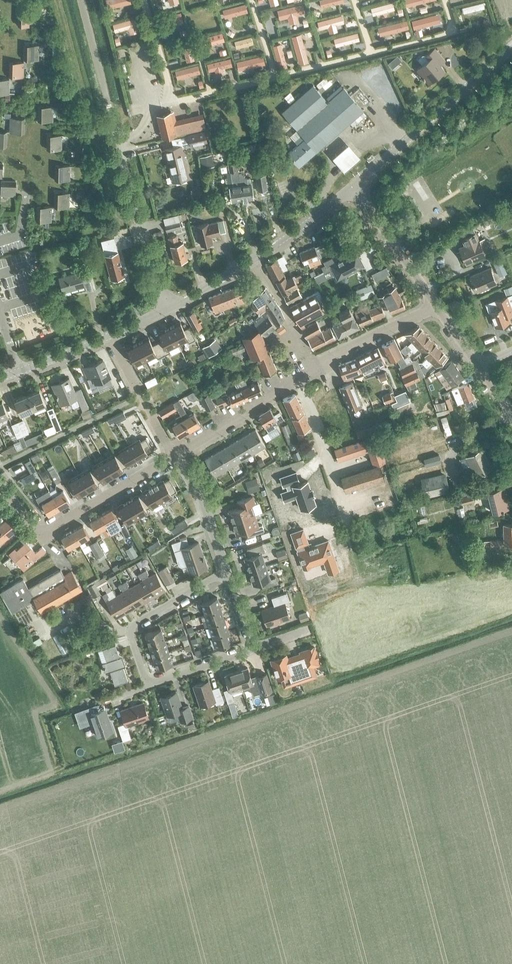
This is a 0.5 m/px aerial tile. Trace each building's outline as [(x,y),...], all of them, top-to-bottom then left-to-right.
[(393,0),(371,6),(373,14),(395,8),(393,0)] [(464,12),(485,7),(484,1),(462,6),(464,12)] [(246,2),(223,8),(225,16),(248,10),(246,2)] [(304,2),(277,8),(280,18),(288,16),(290,22),(300,20),(298,14),(306,11),(304,2)] [(214,5),(191,11),(193,19),(216,13),(214,5)] [(157,17),(160,27),(184,20),(181,10),(157,17)] [(18,25),(32,25),(32,11),(18,11),(18,25)] [(345,21),(342,13),(318,20),(320,28),(345,21)] [(439,13),(412,19),(414,28),(441,21),(439,13)] [(135,17),(113,23),(115,31),(128,27),(130,33),(139,31),(135,17)] [(491,20),(485,17),(482,24),(489,26),(491,20)] [(378,26),(380,34),(410,27),(407,18),(378,26)] [(218,21),(212,23),(213,30),(220,28),(218,21)] [(225,39),(222,31),(199,37),(201,46),(225,39)] [(358,31),(334,37),(336,45),(360,39),(358,31)] [(309,60),(301,32),(292,35),(299,63),(309,60)] [(252,35),(234,39),(236,46),(254,42),(252,35)] [(190,38),(181,40),(187,61),(195,59),(190,38)] [(288,65),(281,42),(273,44),(280,67),(288,65)] [(24,59),(38,59),(38,45),(24,44),(24,59)] [(422,64),(417,69),(429,83),(445,69),(440,64),(445,60),(435,48),(427,54),(422,54),(417,58),(422,64)] [(263,54),(236,60),(239,69),(265,62),(263,54)] [(233,65),(231,56),(207,62),(209,70),(215,68),(216,74),(224,73),(223,67),(233,65)] [(9,76),(23,76),(24,62),(9,62),(9,76)] [(199,63),(175,69),(178,78),(201,72),(199,63)] [(9,93),(9,79),(0,79),(0,93),(9,93)] [(341,85),(325,98),(313,84),(282,111),(305,138),(288,153),(299,166),(363,110),(341,85)] [(38,121),(52,121),(53,106),(38,106),(38,121)] [(171,111),(157,115),(163,138),(176,135),(205,128),(203,117),(174,124),(171,111)] [(9,132),(24,132),(24,118),(10,118),(9,132)] [(175,147),(166,150),(171,173),(174,182),(189,178),(187,169),(182,148),(207,142),(205,130),(188,134),(173,138),(175,147)] [(47,149),(61,150),(61,135),(47,135),(47,149)] [(349,141),(334,155),(346,168),(362,154),(349,141)] [(201,156),(204,167),(214,165),(212,154),(201,156)] [(231,201),(242,199),(236,156),(228,158),(230,171),(231,171),(233,179),(232,179),(233,185),(229,186),(231,201)] [(236,156),(242,199),(253,197),(250,177),(244,178),(243,174),(241,174),(241,172),(244,171),(242,156),(236,156)] [(55,179),(69,180),(70,166),(55,165),(55,179)] [(256,176),(258,191),(267,190),(265,175),(256,176)] [(0,195),(15,195),(15,181),(1,181),(0,195)] [(192,194),(198,199),(203,193),(196,188),(192,194)] [(54,207),(68,207),(69,193),(54,192),(54,207)] [(37,221),(51,221),(51,207),(37,206),(37,221)] [(163,217),(165,224),(180,220),(178,214),(163,217)] [(220,233),(226,231),(223,220),(208,224),(208,223),(196,226),(201,245),(213,242),(211,236),(220,234),(220,233)] [(165,225),(167,231),(180,227),(179,221),(165,225)] [(474,260),(486,255),(479,239),(478,240),(475,232),(462,238),(465,245),(458,248),(466,265),(474,261),(474,260)] [(183,242),(179,243),(177,235),(168,237),(175,261),(187,258),(183,242)] [(98,238),(101,252),(112,250),(108,236),(98,238)] [(79,243),(82,251),(90,248),(87,240),(79,243)] [(320,255),(328,252),(324,243),(317,246),(320,255)] [(310,267),(321,263),(315,247),(313,248),(300,253),(304,263),(308,262),(310,267)] [(119,257),(119,258),(117,251),(104,254),(111,278),(124,275),(119,257)] [(337,278),(363,265),(356,251),(337,260),(335,256),(328,260),(337,278)] [(285,276),(284,275),(282,271),(287,269),(280,256),(265,264),(274,282),(276,281),(285,276)] [(499,276),(506,272),(501,259),(493,262),(499,276)] [(322,264),(325,270),(330,267),(328,262),(322,264)] [(59,277),(63,291),(84,285),(83,282),(91,280),(87,267),(79,269),(80,272),(59,277)] [(470,276),(477,291),(496,283),(490,268),(470,276)] [(308,272),(313,279),(317,276),(312,269),(308,272)] [(291,290),(298,286),(296,283),(295,282),(302,278),(300,273),(295,276),(293,270),(284,275),(285,276),(276,281),(283,294),(291,290)] [(231,288),(236,303),(237,305),(245,302),(244,300),(249,298),(248,294),(253,292),(249,281),(231,288)] [(356,291),(360,300),(375,294),(371,285),(356,291)] [(511,291),(511,286),(511,285),(504,288),(506,294),(511,291)] [(291,290),(283,294),(288,303),(295,299),(302,296),(297,287),(298,287),(298,286),(291,290)] [(386,300),(391,312),(405,307),(401,298),(395,286),(386,291),(389,297),(386,299),(386,300)] [(270,307),(276,302),(265,287),(253,295),(258,302),(253,305),(258,313),(265,308),(266,310),(270,307)] [(214,312),(236,303),(231,288),(209,297),(214,312)] [(290,306),(301,327),(304,325),(303,322),(324,311),(319,300),(323,298),(319,291),(290,306)] [(488,310),(495,328),(506,323),(497,300),(491,303),(493,308),(488,310)] [(268,316),(276,325),(284,318),(280,309),(276,302),(270,307),(266,310),(267,312),(265,314),(267,317),(268,316)] [(367,306),(373,320),(385,315),(381,305),(369,310),(368,306),(367,306)] [(360,325),(373,320),(367,306),(355,311),(360,325)] [(343,319),(348,331),(358,326),(349,307),(339,312),(343,319)] [(185,315),(195,330),(203,325),(193,310),(185,315)] [(267,317),(265,314),(263,313),(253,321),(265,335),(276,325),(268,316),(267,317)] [(338,336),(348,331),(343,319),(339,321),(339,320),(336,322),(336,323),(332,325),(338,336)] [(180,321),(170,327),(178,343),(187,338),(189,342),(196,339),(190,326),(184,329),(180,321)] [(302,329),(306,337),(321,330),(316,321),(302,329)] [(307,339),(313,349),(335,338),(328,324),(322,327),(323,331),(307,339)] [(410,349),(426,334),(419,326),(405,333),(411,341),(407,346),(410,349)] [(170,351),(168,347),(178,343),(170,327),(160,332),(163,339),(158,342),(164,355),(170,351)] [(257,356),(269,351),(260,330),(243,338),(245,342),(229,349),(231,355),(247,349),(251,358),(257,356)] [(422,353),(433,341),(426,334),(410,349),(413,353),(418,348),(422,353)] [(158,358),(164,355),(158,342),(152,345),(149,337),(138,342),(146,358),(156,354),(158,358)] [(414,359),(406,362),(402,354),(394,339),(381,345),(389,360),(395,357),(400,365),(398,366),(400,369),(403,376),(401,376),(407,390),(417,385),(415,381),(421,378),(420,377),(424,375),(417,359),(415,360),(414,359)] [(211,341),(202,347),(209,356),(217,350),(211,341)] [(423,365),(440,349),(433,341),(422,353),(426,358),(421,363),(423,365)] [(128,347),(136,363),(146,358),(138,342),(128,347)] [(401,351),(405,354),(410,349),(406,346),(401,351)] [(371,349),(355,358),(356,359),(361,369),(376,362),(378,364),(384,361),(377,347),(371,350),(371,349)] [(440,349),(423,365),(425,368),(431,363),(435,367),(447,356),(440,349)] [(269,351),(257,356),(261,365),(256,367),(258,372),(262,370),(264,374),(276,369),(269,351)] [(96,382),(110,377),(103,359),(83,367),(88,379),(93,376),(96,382)] [(361,375),(356,359),(338,365),(344,380),(348,379),(348,380),(361,375)] [(434,372),(446,388),(451,385),(463,376),(451,360),(434,372)] [(155,376),(145,381),(147,387),(157,382),(155,376)] [(80,389),(74,391),(69,378),(52,385),(60,405),(77,398),(80,404),(85,402),(80,389)] [(241,385),(247,398),(262,392),(258,382),(247,386),(244,378),(239,380),(241,385)] [(339,386),(349,410),(361,405),(352,382),(339,386)] [(452,388),(458,403),(474,397),(467,382),(452,388)] [(231,405),(247,398),(241,385),(237,387),(238,390),(227,395),(227,394),(216,398),(219,407),(230,402),(231,405)] [(26,395),(32,409),(34,409),(34,410),(37,411),(39,411),(43,410),(44,408),(45,406),(45,404),(39,390),(26,395)] [(382,395),(385,402),(393,399),(390,392),(382,395)] [(200,397),(206,410),(215,406),(209,393),(200,397)] [(282,399),(298,432),(310,427),(295,393),(282,399)] [(20,414),(32,409),(26,395),(14,400),(20,414)] [(180,414),(190,430),(200,424),(193,412),(188,415),(178,399),(173,402),(180,414)] [(159,410),(163,417),(177,409),(173,402),(159,410)] [(46,410),(55,431),(61,429),(52,407),(46,410)] [(279,411),(274,414),(270,408),(260,413),(261,415),(259,416),(268,431),(276,427),(274,424),(283,418),(279,411)] [(114,418),(115,420),(116,422),(126,417),(123,411),(113,416),(114,418)] [(179,436),(190,430),(180,414),(175,417),(178,421),(172,425),(179,436)] [(17,422),(22,435),(28,433),(23,419),(17,422)] [(16,438),(22,435),(17,422),(11,424),(16,438)] [(281,425),(288,443),(294,441),(288,423),(281,425)] [(243,437),(252,454),(265,446),(256,430),(243,437)] [(25,439),(27,445),(35,442),(32,435),(25,439)] [(373,465),(385,461),(377,435),(334,449),(338,460),(368,450),(373,465)] [(139,439),(129,445),(138,460),(148,454),(147,453),(153,450),(146,437),(140,440),(139,439)] [(240,461),(252,454),(243,437),(230,444),(240,461)] [(18,440),(21,448),(27,445),(24,438),(18,440)] [(1,451),(4,456),(17,450),(14,444),(1,451)] [(227,468),(240,461),(230,444),(218,452),(227,468)] [(115,455),(122,468),(127,465),(128,466),(138,461),(138,460),(129,445),(119,450),(120,452),(115,455)] [(475,474),(476,476),(493,467),(482,447),(466,456),(470,464),(466,466),(469,471),(465,473),(468,478),(475,474)] [(214,476),(227,468),(218,452),(205,459),(214,476)] [(41,459),(38,453),(31,457),(34,462),(41,459)] [(104,459),(113,475),(123,469),(122,468),(115,455),(114,453),(104,459)] [(36,470),(30,459),(25,462),(31,473),(36,470)] [(103,481),(113,475),(104,459),(94,465),(95,467),(102,480),(103,481)] [(47,467),(56,483),(61,480),(52,464),(47,467)] [(341,476),(346,490),(384,477),(379,464),(341,476)] [(98,482),(102,480),(95,467),(90,470),(89,468),(79,474),(88,490),(98,484),(98,482)] [(421,478),(425,497),(450,491),(445,472),(421,478)] [(88,490),(79,474),(69,479),(70,481),(66,483),(73,496),(77,494),(78,495),(88,490)] [(291,476),(279,478),(289,508),(291,514),(310,508),(315,520),(325,516),(315,487),(296,493),(291,476)] [(162,480),(153,486),(162,501),(172,496),(170,494),(176,490),(169,478),(163,481),(162,480)] [(151,505),(152,507),(162,501),(153,486),(143,491),(144,493),(138,496),(146,508),(151,505)] [(52,497),(59,508),(70,502),(63,491),(58,493),(55,488),(49,491),(53,497),(52,497)] [(487,491),(493,512),(508,508),(503,488),(487,491)] [(147,510),(146,508),(138,496),(137,494),(128,500),(137,516),(147,510)] [(461,497),(463,504),(474,501),(472,494),(461,497)] [(232,522),(255,515),(251,504),(255,502),(253,496),(236,501),(238,507),(228,511),(232,522)] [(48,515),(59,508),(52,497),(42,503),(48,515)] [(118,506),(127,521),(137,516),(128,500),(118,506)] [(100,514),(111,532),(116,529),(112,523),(118,520),(111,508),(100,514)] [(105,535),(111,532),(100,514),(89,521),(96,532),(102,529),(105,535)] [(255,515),(232,522),(236,534),(246,530),(248,536),(264,531),(262,524),(258,525),(255,515)] [(185,518),(175,524),(176,526),(178,530),(188,524),(185,518)] [(15,531),(6,519),(0,524),(0,543),(15,531)] [(125,532),(128,530),(123,521),(120,523),(125,532)] [(503,524),(504,529),(486,532),(489,549),(498,547),(501,560),(511,557),(511,522),(503,524)] [(72,531),(79,542),(82,548),(87,545),(84,539),(89,536),(83,525),(72,531)] [(68,549),(79,542),(72,531),(61,537),(68,549)] [(96,540),(104,553),(103,550),(108,547),(102,537),(96,540)] [(198,543),(189,546),(186,538),(171,543),(174,552),(174,551),(179,566),(182,567),(187,565),(190,573),(207,567),(198,543)] [(308,538),(295,542),(302,563),(310,560),(314,572),(329,568),(326,559),(323,560),(321,555),(327,553),(324,545),(312,549),(308,538)] [(96,557),(104,553),(96,540),(89,544),(96,557)] [(40,547),(33,553),(25,543),(10,556),(19,566),(31,556),(34,559),(43,551),(40,547)] [(249,571),(266,566),(261,552),(264,551),(262,544),(246,549),(249,556),(244,558),(249,571)] [(138,554),(134,548),(127,552),(130,558),(138,554)] [(159,570),(167,584),(175,580),(167,566),(159,570)] [(266,566),(249,571),(253,585),(261,582),(263,588),(277,583),(275,577),(270,579),(266,566)] [(64,575),(60,570),(28,588),(23,579),(0,592),(0,593),(12,613),(34,600),(41,612),(82,589),(71,571),(64,575)] [(142,572),(156,596),(166,591),(156,573),(149,578),(147,575),(149,574),(146,570),(142,572)] [(146,602),(156,596),(142,572),(138,575),(140,579),(142,578),(143,581),(136,585),(146,602)] [(146,602),(136,585),(129,589),(128,587),(129,586),(126,581),(122,584),(136,608),(146,602)] [(126,614),(136,608),(122,584),(118,586),(120,591),(122,590),(123,592),(116,596),(126,614)] [(261,610),(267,625),(289,617),(284,603),(289,601),(286,592),(271,597),(274,606),(261,610)] [(126,614),(116,596),(109,600),(108,598),(109,597),(107,593),(102,595),(116,619),(126,614)] [(205,614),(221,608),(217,597),(201,602),(205,614)] [(209,625),(225,620),(221,608),(205,614),(209,625)] [(308,618),(306,612),(299,615),(301,621),(308,618)] [(213,636),(228,631),(225,620),(209,625),(213,636)] [(149,646),(165,640),(161,629),(145,634),(149,646)] [(228,631),(213,636),(217,648),(232,643),(228,631)] [(153,657),(169,651),(165,640),(149,646),(153,657)] [(115,686),(128,681),(115,645),(103,650),(107,662),(102,664),(106,674),(110,672),(115,686)] [(294,659),(301,681),(316,676),(313,666),(320,664),(314,647),(300,651),(301,657),(294,659)] [(169,651),(153,657),(157,668),(173,663),(169,651)] [(301,681),(294,659),(288,661),(286,654),(271,659),(277,678),(288,674),(292,684),(301,681)] [(262,691),(257,678),(252,680),(247,667),(236,671),(242,690),(253,686),(255,693),(261,691),(262,691)] [(231,694),(242,690),(236,671),(224,675),(229,688),(223,690),(227,703),(234,700),(231,694)] [(262,691),(261,691),(262,694),(273,690),(267,673),(257,676),(257,678),(262,691)] [(219,686),(211,689),(208,680),(193,685),(200,706),(215,701),(216,704),(224,701),(219,686)] [(188,705),(181,707),(176,691),(165,695),(163,697),(161,698),(167,715),(175,713),(178,714),(180,721),(192,717),(188,705)] [(117,725),(123,740),(131,738),(126,725),(148,718),(143,702),(121,710),(125,723),(117,725)] [(105,708),(95,712),(93,706),(81,710),(83,716),(89,714),(97,736),(113,730),(105,708)]
